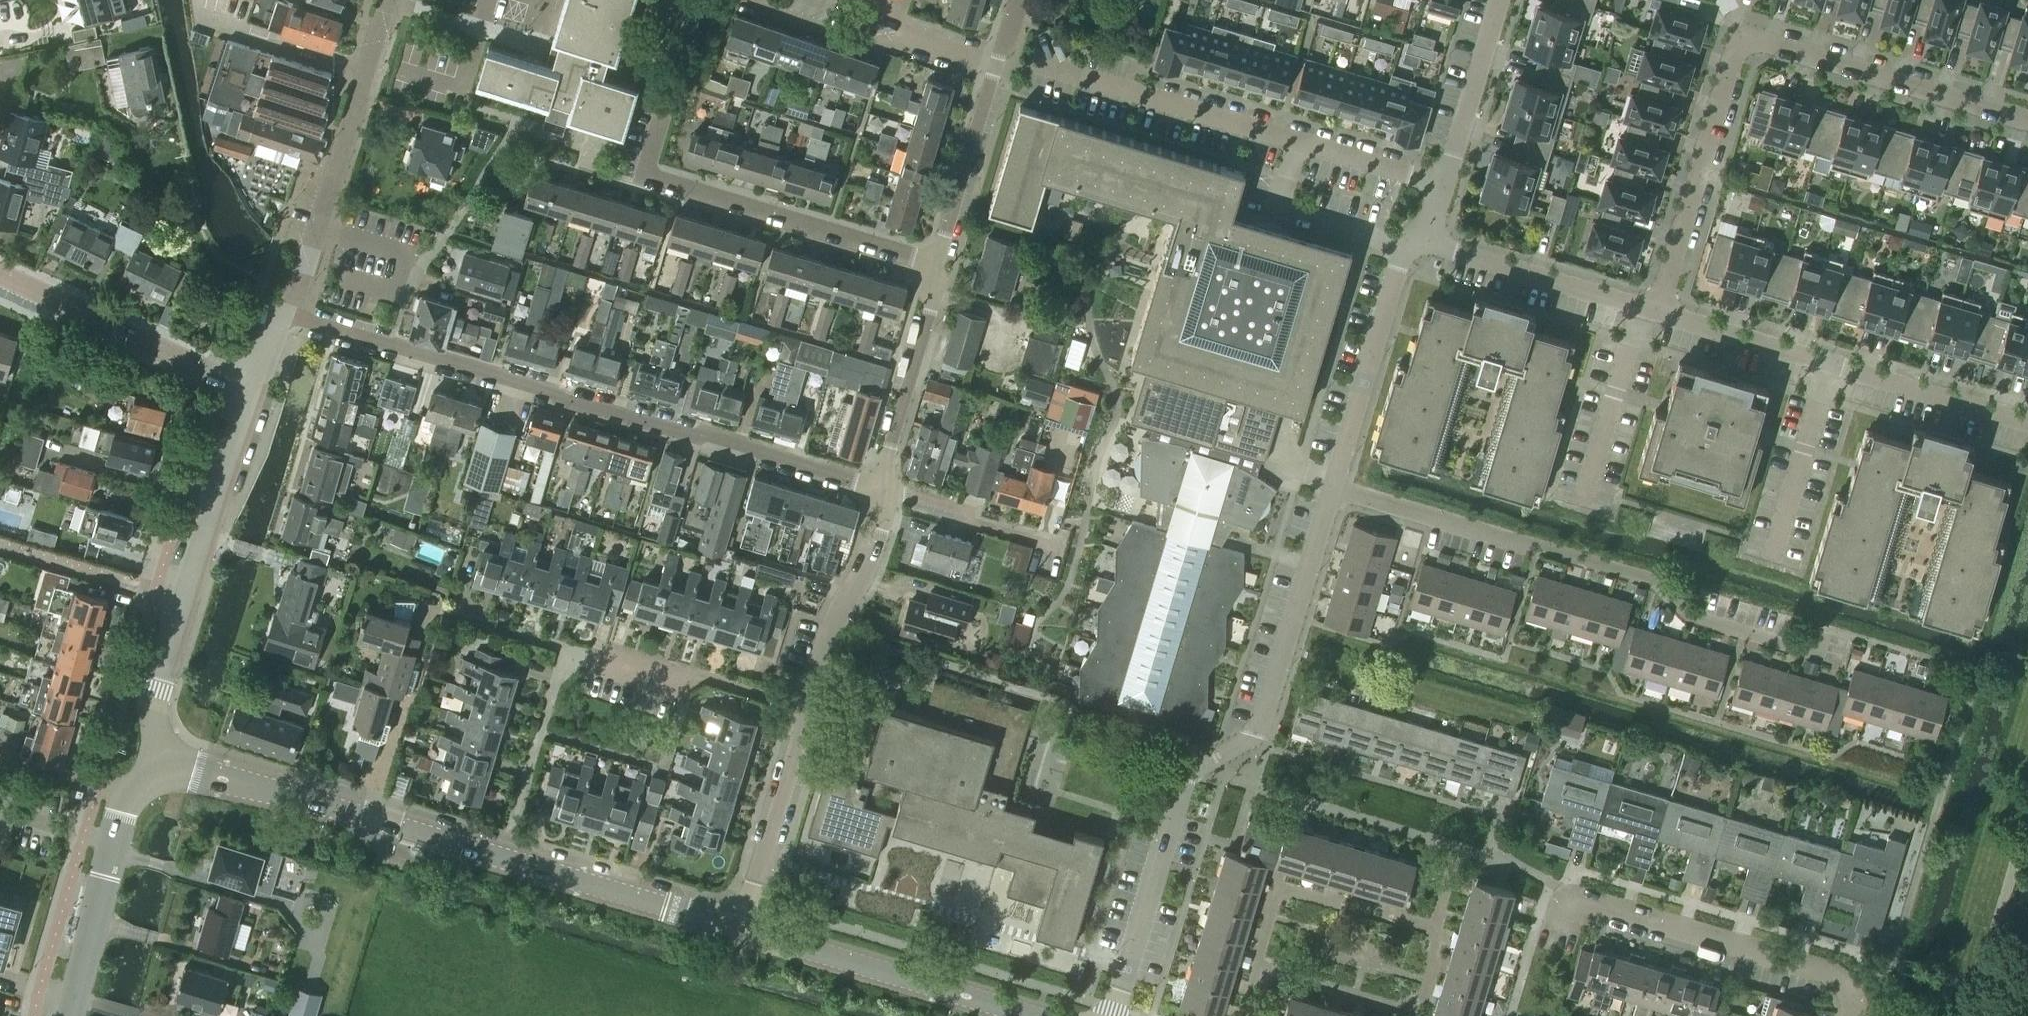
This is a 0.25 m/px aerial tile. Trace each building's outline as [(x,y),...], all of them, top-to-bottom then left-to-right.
[(132,9),(129,0),(93,0),(99,19),(132,9)] [(331,46),(332,42),(337,43),(343,25),(338,24),(340,19),(282,0),(277,0),(269,26),(331,46)] [(476,85),(536,103),(549,107),(551,98),(570,103),(567,113),(545,116),(544,116),(541,127),(543,128),(563,134),(568,117),(607,128),(623,133),(635,94),(638,84),(602,73),(606,58),(616,61),(634,0),(563,0),(552,35),(550,41),(558,43),(552,62),(521,53),(488,43),(476,85)] [(979,0),(951,0),(947,15),(975,24),(982,1),(979,0)] [(1243,0),(1227,0),(1226,4),(1241,8),(1243,0)] [(1241,8),(1255,13),(1258,2),(1250,0),(1243,0),(1241,8)] [(1287,5),(1300,9),(1302,0),(1289,0),(1287,5)] [(1309,10),(1319,13),(1323,0),(1312,0),(1309,10)] [(1334,13),(1341,15),(1345,0),(1338,0),(1334,13)] [(1393,2),(1386,0),(1376,0),(1373,12),(1389,16),(1393,2)] [(1426,9),(1453,17),(1455,11),(1456,12),(1460,0),(1428,0),(1426,9)] [(1578,0),(1566,0),(1564,6),(1557,4),(1555,10),(1539,5),(1536,15),(1533,14),(1530,26),(1575,39),(1581,19),(1589,21),(1594,5),(1578,0)] [(1839,9),(1846,11),(1846,13),(1857,17),(1858,14),(1862,16),(1866,2),(1867,0),(1841,0),(1839,9)] [(1866,2),(1886,8),(1882,21),(1889,23),(1889,26),(1900,29),(1901,27),(1905,28),(1909,15),(1914,0),(1867,0),(1866,2)] [(1909,15),(1929,21),(1925,34),(1932,36),(1931,39),(1943,42),(1944,40),(1948,41),(1952,28),(1960,0),(1914,0),(1909,15)] [(1952,28),(1972,34),(1968,47),(1975,49),(1974,51),(1986,55),(1987,53),(1991,54),(1995,41),(2003,13),(2005,8),(1981,1),(1980,6),(1961,0),(1960,0),(1952,28)] [(1393,2),(1389,16),(1397,18),(1401,4),(1393,2)] [(1651,30),(1656,32),(1684,40),(1697,44),(1698,40),(1701,41),(1704,29),(1702,28),(1704,21),(1691,17),(1693,8),(1677,3),(1674,12),(1658,7),(1651,30)] [(1282,21),(1285,10),(1270,6),(1267,16),(1282,21)] [(2003,13),(1995,41),(2014,46),(2010,60),(2018,62),(2017,64),(2027,67),(2027,7),(2026,6),(2023,18),(2003,13)] [(1285,10),(1282,21),(1297,25),(1300,15),(1285,10)] [(746,63),(760,22),(736,14),(726,42),(727,42),(722,55),(746,63)] [(760,22),(746,63),(750,51),(774,59),(783,30),(760,22)] [(1335,36),(1338,26),(1324,22),(1321,32),(1335,36)] [(96,23),(72,28),(74,40),(98,35),(96,23)] [(1214,23),(1211,30),(1199,71),(1220,77),(1234,29),(1214,23)] [(1177,70),(1191,24),(1190,24),(1187,32),(1167,26),(1155,64),(1177,70)] [(1191,24),(1177,70),(1178,70),(1179,65),(1199,71),(1211,30),(1191,24)] [(1338,26),(1335,36),(1350,41),(1353,31),(1338,26)] [(1575,39),(1530,26),(1526,37),(1529,38),(1526,48),(1542,53),(1541,59),(1548,61),(1545,70),(1572,78),(1577,62),(1569,60),(1575,39)] [(1234,29),(1220,77),(1241,83),(1253,43),(1255,35),(1234,29)] [(74,40),(64,42),(70,69),(87,65),(88,67),(104,64),(102,54),(119,51),(129,104),(131,103),(132,107),(134,111),(137,113),(142,114),(145,112),(148,108),(148,103),(148,100),(163,97),(153,46),(129,51),(125,30),(98,35),(74,40)] [(783,30),(774,59),(797,67),(807,38),(783,30)] [(1412,41),(1423,45),(1432,47),(1435,38),(1415,32),(1412,41)] [(1638,73),(1643,75),(1671,83),(1684,87),(1686,83),(1688,84),(1691,72),(1689,71),(1691,63),(1678,59),(1684,40),(1656,32),(1650,51),(1645,50),(1638,73)] [(1377,49),(1380,39),(1365,34),(1362,44),(1377,49)] [(215,76),(209,96),(321,132),(328,112),(322,109),(328,91),(325,90),(331,71),(323,69),(227,38),(221,58),(215,76)] [(807,38),(797,67),(793,78),(816,85),(829,46),(807,38)] [(1380,39),(1377,49),(1391,53),(1394,43),(1380,39)] [(1423,45),(1412,41),(1409,40),(1406,50),(1420,55),(1423,45)] [(1261,89),(1273,49),(1253,43),(1241,83),(1261,89)] [(1423,45),(1420,55),(1435,59),(1438,49),(1432,47),(1423,45)] [(829,46),(816,85),(817,86),(821,75),(843,83),(853,54),(829,46)] [(1273,49),(1261,89),(1283,96),(1295,55),(1273,49)] [(867,91),(877,63),(853,54),(843,83),(867,91)] [(1315,105),(1327,65),(1305,58),(1293,99),(1315,105)] [(1327,65),(1315,105),(1336,111),(1348,71),(1327,65)] [(1572,78),(1545,70),(1542,80),(1535,78),(1533,83),(1517,78),(1514,89),(1511,88),(1508,99),(1561,115),(1572,78)] [(1348,71),(1336,111),(1356,117),(1368,77),(1348,71)] [(1398,130),(1411,84),(1413,79),(1392,73),(1389,83),(1377,124),(1398,130)] [(705,85),(727,92),(728,91),(736,93),(741,77),(731,74),(728,84),(720,81),(721,81),(708,77),(705,85)] [(1625,116),(1630,118),(1658,126),(1671,130),(1673,126),(1675,127),(1678,115),(1676,114),(1678,106),(1665,102),(1671,83),(1643,75),(1637,94),(1633,93),(1625,116)] [(741,77),(736,93),(745,96),(750,80),(741,77)] [(1368,77),(1356,117),(1377,124),(1389,83),(1368,77)] [(892,93),(946,109),(953,85),(927,78),(920,101),(909,98),(912,88),(895,84),(892,93)] [(1418,142),(1433,90),(1411,84),(1398,130),(1396,135),(1418,142)] [(727,92),(705,85),(705,87),(701,86),(699,93),(728,103),(731,95),(726,94),(727,92)] [(18,89),(16,101),(27,103),(30,91),(18,89)] [(1780,151),(1795,100),(1775,95),(1776,92),(1763,89),(1763,91),(1760,90),(1755,105),(1753,104),(1749,117),(1751,117),(1747,132),(1763,137),(1761,145),(1780,151)] [(913,125),(939,133),(946,109),(892,93),(890,103),(917,111),(913,125)] [(229,104),(209,97),(203,117),(223,123),(229,104)] [(787,97),(783,110),(806,117),(810,104),(787,97)] [(874,99),(870,112),(883,116),(886,107),(882,106),(883,102),(874,99)] [(1523,144),(1550,152),(1555,136),(1547,133),(1553,114),(1561,116),(1561,115),(1508,99),(1505,111),(1507,112),(1504,122),(1520,127),(1519,132),(1526,134),(1523,144)] [(1795,100),(1780,151),(1798,157),(1801,148),(1817,153),(1829,111),(1827,110),(1828,108),(1815,104),(1814,106),(1795,100)] [(830,122),(835,106),(826,103),(821,119),(830,122)] [(1217,163),(1126,136),(1118,133),(1075,120),(1074,121),(1019,104),(1017,112),(1017,111),(987,210),(1030,225),(1044,178),(1168,214),(1172,215),(1171,219),(1170,219),(1134,343),(1130,357),(1150,363),(1148,371),(1144,370),(1143,373),(1147,374),(1133,420),(1130,419),(1129,421),(1152,428),(1149,437),(1168,440),(1189,445),(1194,446),(1193,451),(1201,453),(1202,449),(1224,457),(1223,460),(1230,462),(1231,460),(1257,474),(1261,459),(1265,460),(1266,458),(1262,457),(1278,403),(1282,404),(1282,401),(1304,408),(1309,393),(1346,270),(1350,254),(1289,235),(1290,232),(1279,228),(1278,232),(1227,217),(1241,170),(1216,163),(1217,163)] [(845,109),(835,106),(830,122),(840,126),(845,109)] [(710,164),(726,110),(717,107),(712,124),(710,123),(707,135),(693,131),(686,157),(710,164)] [(1594,107),(1591,119),(1606,123),(1609,111),(1594,107)] [(234,108),(227,130),(286,149),(282,161),(297,165),(300,154),(301,154),(320,160),(327,138),(320,136),(234,108)] [(1829,111),(1817,153),(1832,158),(1830,166),(1849,172),(1864,121),(1844,115),(1845,113),(1832,109),(1832,111),(1829,111)] [(46,179),(68,185),(72,169),(48,162),(52,148),(38,145),(45,120),(9,110),(0,143),(0,154),(26,161),(23,173),(46,179)] [(726,110),(710,164),(733,171),(741,145),(730,142),(733,130),(731,129),(736,113),(726,110)] [(1613,159),(1617,161),(1645,169),(1659,173),(1660,169),(1662,169),(1666,158),(1663,157),(1666,149),(1652,145),(1658,126),(1630,118),(1624,137),(1620,136),(1613,159)] [(741,145),(733,171),(757,178),(773,124),(764,121),(755,150),(741,145)] [(1864,121),(1849,172),(1867,177),(1870,169),(1886,173),(1898,131),(1896,131),(1897,128),(1884,125),(1883,127),(1864,121)] [(460,158),(465,144),(453,141),(455,132),(423,122),(420,130),(417,129),(406,163),(433,171),(431,177),(443,180),(445,175),(449,175),(455,156),(460,158)] [(773,124),(757,178),(780,185),(788,159),(775,155),(783,127),(773,124)] [(469,146),(486,150),(497,133),(498,130),(475,125),(469,146)] [(906,149),(932,156),(939,133),(913,125),(906,149)] [(1898,131),(1886,173),(1901,178),(1899,187),(1918,192),(1933,142),(1913,136),(1914,134),(1901,130),(1901,132),(1898,131)] [(878,140),(895,145),(898,135),(881,131),(878,140)] [(106,134),(96,153),(109,159),(118,141),(106,134)] [(218,135),(214,147),(248,158),(252,146),(218,135)] [(815,154),(820,138),(811,135),(806,152),(815,154)] [(820,138),(815,154),(825,157),(830,141),(820,138)] [(895,145),(878,140),(876,150),(892,155),(895,145)] [(1933,142),(1918,192),(1936,198),(1939,189),(1955,194),(1967,152),(1965,151),(1966,149),(1953,145),(1952,147),(1933,142)] [(1486,173),(1535,188),(1535,187),(1531,186),(1537,166),(1545,168),(1550,152),(1523,144),(1520,154),(1513,152),(1511,157),(1495,152),(1492,162),(1489,162),(1486,173)] [(899,172),(925,180),(932,156),(906,149),(899,172)] [(1967,152),(1955,194),(1970,199),(1968,207),(1987,213),(2002,162),(1982,156),(1983,154),(1970,150),(1970,153),(1967,152)] [(1581,151),(1578,162),(1589,165),(1592,154),(1581,151)] [(788,159),(780,185),(804,192),(811,166),(788,159)] [(1632,212),(1646,216),(1647,212),(1649,212),(1653,201),(1651,200),(1653,192),(1639,188),(1645,169),(1617,161),(1611,180),(1607,179),(1600,202),(1604,204),(1632,212)] [(1987,213),(2005,218),(2008,210),(2024,215),(2027,200),(2027,168),(2022,166),(2021,168),(2002,162),(1987,213)] [(811,166),(804,192),(827,199),(835,174),(811,166)] [(1757,180),(1756,183),(1756,184),(1759,185),(1761,186),(1767,188),(1768,188),(1770,189),(1773,190),(1779,191),(1781,191),(1783,187),(1783,185),(1784,183),(1784,180),(1782,179),(1779,178),(1777,177),(1775,176),(1773,177),(1772,176),(1772,174),(1773,171),(1773,170),(1771,169),(1770,169),(1763,167),(1761,167),(1760,167),(1759,170),(1759,171),(1758,174),(1758,175),(1757,177),(1757,180)] [(892,195),(918,203),(925,180),(899,172),(892,195)] [(23,173),(20,184),(0,178),(0,224),(16,228),(25,196),(40,200),(46,179),(23,173)] [(519,211),(531,214),(533,205),(546,209),(554,180),(531,173),(523,201),(522,201),(519,211)] [(1535,188),(1486,173),(1483,185),(1485,185),(1482,196),(1498,201),(1496,208),(1508,211),(1510,204),(1528,209),(1535,188)] [(864,187),(881,192),(884,183),(867,178),(864,187)] [(568,215),(577,187),(554,180),(546,209),(568,215)] [(591,222),(599,193),(577,187),(568,215),(591,222)] [(881,192),(864,187),(862,197),(878,202),(881,192)] [(1806,189),(1803,199),(1821,205),(1824,195),(1806,189)] [(71,193),(67,201),(72,204),(76,196),(71,193)] [(599,193),(591,222),(613,229),(621,200),(599,193)] [(1545,217),(1559,221),(1566,197),(1552,193),(1545,217)] [(1748,202),(1748,203),(1748,205),(1749,206),(1751,207),(1752,207),(1756,208),(1757,209),(1761,209),(1762,209),(1762,208),(1762,206),(1763,205),(1763,204),(1764,203),(1765,203),(1766,204),(1766,206),(1767,206),(1767,207),(1770,209),(1771,209),(1773,210),(1774,210),(1775,210),(1776,209),(1778,203),(1778,201),(1776,200),(1775,200),(1774,199),(1773,199),(1772,199),(1769,198),(1768,198),(1767,197),(1765,197),(1764,197),(1763,197),(1760,196),(1759,196),(1758,195),(1757,195),(1756,195),(1755,194),(1754,194),(1753,194),(1751,194),(1750,196),(1749,199),(1748,202)] [(918,203),(892,195),(885,219),(911,227),(918,203)] [(635,235),(644,207),(621,200),(613,229),(635,235)] [(1594,222),(1587,245),(1604,250),(1603,252),(1615,256),(1615,254),(1633,259),(1634,255),(1636,255),(1640,244),(1638,243),(1640,235),(1627,231),(1632,212),(1604,204),(1599,223),(1594,222)] [(531,214),(519,211),(503,206),(492,242),(521,251),(532,215),(531,214)] [(644,207),(635,235),(646,239),(643,248),(655,252),(667,213),(644,207)] [(61,210),(53,228),(60,231),(53,248),(98,270),(111,243),(122,248),(132,226),(120,220),(114,234),(69,213),(61,210)] [(1897,220),(1895,225),(1895,227),(1896,227),(1902,229),(1905,230),(1906,230),(1906,229),(1907,230),(1908,230),(1908,231),(1909,231),(1912,232),(1916,233),(1920,234),(1923,235),(1925,236),(1926,236),(1927,236),(1928,236),(1929,231),(1929,230),(1930,229),(1930,226),(1931,224),(1931,223),(1928,222),(1925,221),(1924,221),(1924,220),(1923,220),(1921,220),(1920,220),(1920,219),(1919,219),(1917,218),(1915,218),(1912,217),(1911,218),(1909,225),(1909,226),(1908,226),(1908,224),(1908,223),(1909,222),(1909,217),(1910,215),(1910,214),(1909,213),(1903,212),(1902,211),(1900,211),(1899,214),(1898,215),(1898,216),(1898,217),(1897,219),(1897,220)] [(690,248),(699,219),(676,212),(667,241),(690,248)] [(1821,212),(1817,225),(1856,237),(1860,224),(1821,212)] [(1068,217),(1063,235),(1078,240),(1083,221),(1068,217)] [(712,255),(721,225),(699,219),(690,248),(712,255)] [(541,225),(538,236),(550,239),(554,224),(543,221),(542,226),(541,225)] [(538,236),(541,225),(533,223),(530,234),(538,236)] [(734,261),(743,232),(721,225),(712,255),(734,261)] [(132,252),(119,280),(128,284),(163,300),(170,284),(179,265),(137,245),(143,231),(132,226),(122,248),(132,252)] [(1740,285),(1753,242),(1755,234),(1736,228),(1734,237),(1717,232),(1713,247),(1710,246),(1707,259),(1709,259),(1704,274),(1708,275),(1707,277),(1719,281),(1720,279),(1740,285)] [(577,247),(589,250),(593,235),(582,232),(577,247)] [(743,232),(734,261),(757,268),(766,239),(743,232)] [(1888,240),(1888,244),(1889,246),(1894,247),(1896,248),(1899,248),(1900,247),(1902,247),(1904,248),(1908,249),(1909,249),(1910,248),(1911,248),(1913,247),(1916,247),(1923,249),(1925,248),(1926,248),(1927,245),(1927,243),(1926,243),(1925,242),(1921,241),(1919,240),(1916,239),(1911,238),(1906,236),(1899,235),(1892,233),(1891,233),(1890,234),(1889,237),(1889,238),(1888,240)] [(1010,295),(1024,245),(988,234),(973,285),(1010,295)] [(1753,242),(1740,285),(1759,290),(1759,293),(1771,296),(1772,294),(1774,295),(1787,253),(1771,248),(1774,239),(1755,234),(1753,242)] [(1981,239),(1977,249),(1989,253),(1992,242),(1981,239)] [(623,261),(633,264),(638,249),(628,245),(623,261)] [(764,274),(786,281),(795,252),(772,245),(764,274)] [(589,250),(577,247),(573,262),(584,266),(589,250)] [(1809,305),(1824,255),(1805,249),(1803,257),(1787,253),(1774,295),(1777,296),(1776,298),(1788,301),(1789,299),(1809,305)] [(500,293),(508,264),(465,252),(456,281),(500,293)] [(795,252),(786,281),(799,285),(797,293),(806,296),(809,288),(817,259),(795,252)] [(1824,255),(1809,305),(1828,311),(1828,313),(1840,317),(1841,315),(1843,315),(1856,273),(1840,269),(1843,260),(1824,255)] [(1958,270),(1956,276),(1956,277),(1957,278),(1963,281),(1964,280),(1964,281),(1965,281),(1966,281),(1966,280),(1967,277),(1968,276),(1969,271),(1971,266),(1971,264),(1973,264),(1975,265),(1977,266),(1978,266),(1980,267),(1981,267),(1985,268),(1989,269),(1990,270),(1991,270),(1992,270),(1993,271),(1994,271),(1994,272),(1994,273),(1994,276),(1993,282),(1992,284),(1991,284),(1991,285),(1991,286),(1991,287),(1991,288),(1992,288),(1993,289),(1995,289),(1997,290),(1999,291),(2000,291),(2001,291),(2003,286),(2003,285),(2003,284),(2004,282),(2006,274),(2006,273),(2007,271),(2008,268),(2007,267),(2004,266),(2003,266),(2002,265),(2000,265),(1997,264),(1996,264),(1996,263),(1995,263),(1994,263),(1993,263),(1989,262),(1989,261),(1986,261),(1986,260),(1981,259),(1977,258),(1976,258),(1972,258),(1964,256),(1962,256),(1961,258),(1960,260),(1959,262),(1958,270)] [(687,277),(692,261),(682,258),(677,274),(687,277)] [(831,294),(840,265),(817,259),(809,288),(831,294)] [(633,264),(623,261),(618,276),(628,280),(633,264)] [(548,293),(529,361),(551,368),(560,338),(549,335),(569,268),(557,265),(549,293),(548,293)] [(840,265),(831,294),(853,301),(862,272),(840,265)] [(2015,279),(2027,283),(2027,271),(2018,267),(2015,279)] [(1856,273),(1843,315),(1846,316),(1845,318),(1857,322),(1858,320),(1878,326),(1893,275),(1874,270),(1872,278),(1856,273)] [(862,272),(853,301),(875,308),(884,279),(862,272)] [(725,273),(720,288),(730,291),(735,276),(725,273)] [(687,277),(677,274),(672,289),(682,293),(687,277)] [(1893,275),(1878,326),(1897,332),(1897,334),(1909,338),(1910,335),(1912,336),(1925,294),(1909,289),(1912,281),(1893,275)] [(884,279),(875,308),(898,315),(907,286),(884,279)] [(590,379),(611,306),(610,305),(616,283),(607,280),(587,346),(575,342),(566,372),(590,379)] [(514,325),(506,354),(529,361),(548,293),(550,288),(537,285),(527,320),(528,321),(526,328),(514,325)] [(730,291),(720,288),(715,304),(725,307),(730,291)] [(1925,294),(1912,336),(1915,337),(1914,339),(1927,343),(1927,341),(1947,346),(1962,296),(1943,290),(1941,299),(1925,294)] [(778,291),(774,306),(784,309),(788,294),(778,291)] [(422,294),(416,315),(477,333),(480,324),(464,320),(465,317),(453,313),(456,304),(422,294)] [(1962,296),(1947,346),(1966,352),(1966,354),(1978,358),(1979,356),(1981,357),(1994,315),(1978,310),(1981,301),(1962,296)] [(1555,408),(1563,380),(1571,354),(1564,352),(1568,340),(1531,329),(1535,314),(1510,307),(1509,309),(1500,306),(1500,304),(1475,297),(1471,311),(1434,300),(1430,313),(1423,311),(1410,355),(1417,357),(1414,367),(1404,364),(1400,376),(1394,374),(1375,439),(1381,441),(1378,453),(1440,471),(1440,469),(1428,466),(1464,343),(1482,348),(1475,372),(1494,378),(1501,354),(1519,360),(1483,482),(1471,478),(1470,480),(1532,498),(1536,486),(1542,488),(1561,424),(1554,422),(1558,410),(1555,408)] [(504,319),(507,307),(486,301),(482,313),(504,319)] [(818,319),(829,323),(833,307),(823,304),(818,319)] [(611,306),(590,379),(612,386),(621,356),(609,352),(622,309),(611,306)] [(784,309),(774,306),(769,322),(779,325),(784,309)] [(673,322),(652,397),(674,403),(683,374),(668,369),(676,342),(678,343),(688,310),(678,307),(673,322)] [(690,309),(688,318),(700,322),(703,313),(690,309)] [(970,367),(985,318),(957,310),(943,359),(970,367)] [(1981,357),(1984,357),(1983,360),(1995,363),(1996,361),(2016,367),(2027,326),(2027,316),(2012,311),(2010,319),(1994,315),(1981,357)] [(416,315),(409,337),(444,347),(448,335),(462,339),(463,338),(474,342),(477,333),(416,315)] [(863,333),(873,336),(877,320),(868,317),(863,333)] [(652,397),(673,322),(662,319),(649,364),(637,360),(628,390),(652,397)] [(829,323),(818,319),(814,335),(824,338),(829,323)] [(750,344),(764,348),(770,330),(755,326),(750,344)] [(2016,367),(2027,371),(2027,326),(2016,367)] [(0,332),(0,367),(8,369),(17,337),(0,332)] [(892,348),(871,341),(873,336),(863,333),(858,349),(889,358),(892,348)] [(1056,342),(1029,334),(1020,365),(1047,373),(1056,342)] [(774,432),(801,340),(800,339),(793,336),(791,342),(784,340),(769,390),(776,392),(773,400),(759,396),(750,425),(774,432)] [(1071,336),(1063,362),(1078,367),(1086,340),(1071,336)] [(801,340),(774,432),(797,439),(806,409),(795,406),(807,365),(826,371),(830,360),(833,349),(801,340)] [(830,360),(826,371),(824,381),(831,383),(834,373),(837,374),(834,381),(858,388),(853,403),(842,399),(833,428),(845,431),(839,451),(861,457),(879,395),(877,394),(886,364),(833,349),(830,360)] [(324,388),(358,397),(368,362),(334,352),(324,388)] [(712,414),(729,357),(721,355),(713,382),(699,378),(690,408),(712,414)] [(729,357),(712,414),(735,421),(744,392),(730,387),(735,372),(734,372),(738,360),(729,357)] [(1756,428),(1768,388),(1737,378),(1736,380),(1710,373),(1710,370),(1679,361),(1667,401),(1669,402),(1666,412),(1656,409),(1638,469),(1669,478),(1671,474),(1713,486),(1712,491),(1743,500),(1761,441),(1750,437),(1753,427),(1756,428)] [(410,410),(417,383),(385,374),(378,401),(410,410)] [(923,395),(946,402),(951,384),(929,377),(923,395)] [(1043,378),(1040,388),(1035,387),(1032,397),(1049,402),(1055,382),(1043,378)] [(1055,382),(1049,402),(1046,416),(1088,429),(1096,404),(1095,403),(1098,392),(1057,379),(1056,382),(1055,382)] [(939,427),(924,475),(941,481),(959,421),(957,420),(966,389),(951,384),(946,402),(939,427)] [(358,397),(324,388),(319,408),(374,423),(377,412),(366,409),(365,411),(355,408),(358,397)] [(434,388),(422,428),(433,432),(429,445),(442,449),(458,395),(434,388)] [(124,390),(120,403),(115,420),(158,432),(167,402),(135,393),(134,394),(124,390)] [(458,395),(442,449),(454,453),(463,424),(474,428),(482,402),(458,395)] [(374,435),(377,424),(374,423),(319,408),(312,433),(346,443),(350,427),(359,430),(359,431),(374,435)] [(547,446),(531,500),(527,499),(523,510),(535,514),(563,419),(535,410),(526,440),(547,446)] [(393,434),(384,461),(402,467),(410,439),(412,439),(418,420),(404,416),(398,436),(393,434)] [(73,426),(69,439),(96,447),(97,444),(110,448),(107,458),(147,470),(148,468),(153,465),(155,457),(152,452),(156,440),(116,428),(114,436),(101,433),(103,425),(75,417),(73,426)] [(464,487),(479,491),(494,496),(501,498),(504,490),(500,488),(500,485),(523,492),(529,470),(507,464),(516,431),(483,421),(464,487)] [(583,458),(592,427),(571,421),(562,451),(577,456),(574,464),(572,464),(565,486),(561,485),(556,501),(569,505),(574,489),(581,466),(579,465),(580,461),(584,462),(585,458),(583,458)] [(924,475),(939,427),(928,424),(921,422),(918,433),(906,470),(924,475)] [(604,464),(613,434),(592,427),(583,458),(585,458),(584,462),(580,461),(579,465),(581,466),(574,489),(582,491),(589,468),(587,467),(589,460),(604,464)] [(1862,441),(1856,460),(1849,486),(1856,488),(1853,498),(1842,495),(1839,507),(1832,505),(1813,569),(1820,571),(1816,583),(1878,602),(1878,600),(1866,596),(1902,474),(1920,479),(1913,503),(1933,509),(1940,485),(1958,490),(1921,613),(1909,609),(1908,611),(1970,629),(1974,617),(1980,619),(2000,555),(1993,553),(1996,540),(1986,537),(1989,528),(1996,530),(2007,494),(2000,492),(2003,480),(1966,469),(1974,445),(1914,427),(1909,442),(1872,431),(1869,443),(1862,441)] [(36,466),(44,435),(25,430),(17,461),(36,466)] [(1019,503),(1035,451),(1039,439),(1021,433),(1014,459),(1022,461),(1018,476),(995,469),(988,493),(989,493),(991,485),(999,488),(997,496),(1019,503)] [(613,434),(604,464),(619,468),(616,477),(623,479),(625,480),(626,476),(622,475),(623,470),(625,470),(634,440),(613,434)] [(1243,585),(1244,552),(1220,545),(1234,522),(1252,527),(1257,518),(1260,517),(1264,515),(1266,512),(1268,509),(1270,505),(1270,502),(1270,497),(1276,488),(1257,474),(1231,460),(1230,462),(1223,460),(1224,457),(1202,449),(1201,453),(1193,451),(1194,446),(1189,445),(1168,440),(1149,437),(1141,436),(1141,450),(1137,456),(1135,460),(1134,466),(1135,470),(1136,474),(1140,481),(1140,494),(1157,499),(1156,526),(1133,519),(1115,547),(1114,579),(1097,607),(1096,639),(1079,667),(1079,701),(1115,711),(1118,701),(1127,703),(1121,710),(1124,712),(1129,714),(1137,717),(1142,718),(1148,718),(1148,710),(1156,712),(1153,722),(1190,733),(1207,705),(1208,673),(1225,645),(1226,613),(1243,585)] [(656,447),(634,440),(625,470),(623,470),(622,475),(626,476),(625,480),(629,481),(629,480),(631,472),(647,477),(656,447)] [(315,447),(303,489),(331,497),(334,488),(345,491),(354,462),(362,465),(364,457),(344,452),(344,455),(315,447)] [(684,455),(665,449),(654,483),(649,502),(669,507),(674,489),(684,455)] [(966,487),(988,493),(995,469),(999,454),(976,449),(966,487)] [(1035,451),(1019,503),(1042,510),(1054,470),(1040,466),(1044,454),(1035,451)] [(2017,458),(2014,467),(2027,471),(2027,461),(2017,458)] [(54,470),(50,469),(40,466),(34,485),(58,493),(60,485),(89,494),(96,471),(57,459),(54,470)] [(721,556),(746,473),(705,461),(690,512),(686,511),(683,522),(703,528),(697,549),(721,556)] [(618,496),(623,479),(616,477),(612,475),(604,502),(619,507),(622,497),(618,496)] [(753,548),(773,482),(754,476),(746,504),(756,507),(752,520),(748,519),(740,544),(753,548)] [(622,497),(619,507),(624,508),(632,481),(629,480),(629,481),(625,480),(623,479),(618,496),(622,497)] [(781,515),(790,487),(773,482),(753,548),(766,552),(771,536),(764,534),(771,512),(781,515)] [(783,540),(778,555),(786,558),(807,492),(790,487),(781,515),(786,516),(779,539),(783,540)] [(494,496),(479,491),(470,522),(485,526),(494,496)] [(340,532),(344,518),(327,513),(330,503),(294,492),(283,532),(319,543),(323,527),(340,532)] [(815,525),(824,497),(807,492),(786,558),(796,561),(800,545),(799,545),(806,522),(815,525)] [(824,497),(815,525),(825,528),(818,551),(816,550),(812,567),(820,569),(841,502),(824,497)] [(841,502),(820,569),(834,573),(839,557),(834,555),(840,533),(851,536),(859,507),(841,502)] [(86,505),(79,528),(92,532),(94,533),(96,537),(103,539),(106,537),(123,543),(127,531),(130,529),(132,522),(131,519),(132,516),(100,506),(100,509),(86,505)] [(556,511),(553,518),(561,521),(564,514),(556,511)] [(658,539),(671,543),(679,515),(666,511),(658,539)] [(1346,548),(1387,560),(1394,535),(1353,523),(1346,548)] [(585,530),(597,534),(599,527),(588,524),(585,530)] [(396,526),(391,540),(411,549),(417,534),(396,526)] [(916,545),(912,560),(922,563),(924,555),(954,564),(951,574),(960,577),(963,566),(964,567),(971,541),(932,529),(926,548),(916,545)] [(484,547),(474,580),(499,588),(509,554),(510,554),(513,542),(516,533),(505,530),(501,543),(481,537),(479,545),(484,547)] [(679,536),(677,543),(685,546),(688,538),(679,536)] [(535,562),(541,541),(530,537),(527,546),(513,542),(510,554),(509,554),(499,588),(525,595),(535,562)] [(1025,571),(1032,546),(1029,545),(1009,539),(1006,552),(1016,555),(1012,567),(1025,571)] [(88,542),(84,555),(95,559),(100,546),(88,542)] [(535,562),(525,595),(550,603),(560,569),(566,548),(555,545),(549,566),(535,562)] [(275,613),(264,649),(314,664),(325,628),(313,624),(318,609),(311,607),(319,580),(323,581),(328,566),(326,565),(330,552),(313,546),(308,560),(302,558),(298,573),(291,571),(278,614),(275,613)] [(1339,572),(1380,585),(1387,560),(1346,548),(1339,572)] [(1439,550),(1437,559),(1448,563),(1451,554),(1439,550)] [(560,569),(550,603),(575,610),(585,577),(586,577),(588,569),(592,556),(581,552),(577,566),(563,562),(560,569)] [(669,586),(669,587),(679,555),(668,552),(658,583),(643,579),(642,581),(630,578),(623,604),(635,607),(633,612),(659,620),(669,586)] [(585,577),(575,610),(601,618),(606,599),(618,602),(626,576),(629,567),(617,563),(606,560),(602,573),(588,569),(586,577),(585,577)] [(793,571),(782,568),(759,561),(755,572),(789,583),(793,571)] [(1432,611),(1445,569),(1421,562),(1408,604),(1432,611)] [(1490,565),(1487,573),(1494,575),(1497,568),(1490,565)] [(669,586),(659,620),(684,627),(694,594),(701,572),(690,569),(683,591),(669,587),(669,586)] [(1445,569),(1432,611),(1455,618),(1468,576),(1445,569)] [(1512,571),(1510,580),(1522,584),(1524,575),(1512,571)] [(1332,597),(1373,609),(1380,585),(1339,572),(1332,597)] [(719,602),(709,635),(734,642),(744,609),(754,576),(743,573),(734,606),(719,602)] [(437,584),(437,585),(437,587),(439,588),(440,589),(442,589),(442,590),(445,591),(446,591),(447,591),(448,589),(449,586),(450,579),(450,578),(450,576),(449,575),(446,574),(444,574),(443,574),(442,575),(442,576),(442,577),(439,579),(438,581),(437,584)] [(1549,623),(1561,581),(1536,574),(1524,616),(1549,623)] [(1468,576),(1455,618),(1478,625),(1491,583),(1468,576)] [(694,594),(684,627),(709,635),(719,602),(726,580),(715,577),(708,599),(694,594)] [(1561,581),(1549,623),(1573,631),(1586,589),(1561,581)] [(1394,582),(1389,598),(1400,601),(1405,585),(1394,582)] [(63,609),(62,610),(101,622),(108,598),(55,583),(49,605),(63,609)] [(1491,583),(1478,625),(1502,632),(1514,590),(1491,583)] [(1636,586),(1633,596),(1641,598),(1644,588),(1636,586)] [(1586,589),(1573,631),(1598,638),(1610,596),(1586,589)] [(901,630),(949,644),(955,624),(964,627),(972,602),(931,590),(930,591),(936,593),(933,602),(931,601),(927,603),(911,598),(901,630)] [(759,613),(744,609),(734,642),(760,650),(766,630),(778,634),(786,609),(773,605),(776,595),(765,592),(759,613)] [(1610,596),(1598,638),(1616,643),(1610,665),(1616,666),(1628,624),(1623,623),(1630,602),(1610,596)] [(1373,609),(1332,597),(1324,621),(1365,634),(1373,609)] [(395,609),(397,609),(395,615),(368,607),(359,636),(386,644),(379,671),(367,668),(354,712),(356,713),(352,726),(361,729),(354,752),(364,755),(364,754),(374,757),(379,741),(385,737),(390,720),(386,719),(395,687),(402,686),(402,689),(411,692),(418,667),(411,665),(420,637),(407,633),(413,614),(411,614),(415,600),(395,600),(395,609)] [(49,608),(43,630),(94,645),(101,622),(62,610),(63,609),(49,605),(48,608),(49,608)] [(1666,608),(1663,618),(1670,619),(1672,610),(1666,608)] [(1628,624),(1616,666),(1640,674),(1652,632),(1628,624)] [(42,631),(34,655),(56,662),(57,659),(87,668),(94,645),(43,630),(43,631),(42,631)] [(1652,632),(1640,674),(1664,681),(1677,639),(1652,632)] [(1677,639),(1664,681),(1689,688),(1701,646),(1677,639)] [(986,659),(985,662),(987,663),(994,666),(997,666),(998,666),(999,665),(999,664),(1000,662),(1000,661),(1000,660),(1001,660),(1001,659),(1002,657),(1003,648),(1002,647),(1001,647),(998,646),(995,645),(994,645),(993,646),(993,648),(992,648),(992,649),(990,650),(988,651),(988,654),(987,654),(987,655),(986,657),(986,658),(986,659)] [(1701,646),(1689,688),(1714,696),(1726,654),(1701,646)] [(1854,646),(1850,655),(1859,658),(1863,649),(1854,646)] [(477,689),(511,699),(519,674),(499,668),(503,655),(478,648),(474,660),(464,657),(460,668),(481,675),(477,689)] [(32,655),(26,677),(34,679),(80,693),(87,668),(57,659),(56,662),(34,655),(32,655)] [(1755,708),(1767,665),(1742,658),(1730,700),(1755,708)] [(1806,659),(1803,669),(1815,673),(1819,663),(1806,659)] [(1767,665),(1755,708),(1779,715),(1792,673),(1767,665)] [(1841,687),(1828,729),(1835,731),(1841,711),(1859,716),(1871,674),(1852,668),(1846,689),(1841,687)] [(1792,673),(1779,715),(1804,722),(1816,680),(1792,673)] [(1871,674),(1859,716),(1883,724),(1896,681),(1871,674)] [(306,712),(313,692),(268,677),(261,696),(266,698),(262,709),(237,701),(226,733),(292,756),(303,724),(277,715),(281,703),(306,712)] [(73,716),(80,693),(34,679),(32,686),(24,684),(19,700),(73,716)] [(1057,679),(1054,689),(1070,694),(1073,685),(1057,679)] [(1816,680),(1804,722),(1828,729),(1841,687),(1816,680)] [(1896,681),(1883,724),(1908,731),(1920,688),(1896,681)] [(924,718),(883,706),(864,770),(905,782),(896,814),(863,804),(869,785),(826,772),(807,834),(878,855),(887,824),(893,825),(891,829),(997,860),(998,856),(1016,862),(1006,893),(1044,904),(1035,933),(1044,936),(1072,945),(1104,840),(1075,831),(1073,837),(1032,825),(1036,813),(1005,803),(1032,711),(934,682),(924,718)] [(477,689),(456,683),(453,693),(474,700),(470,714),(469,714),(504,724),(511,699),(477,689)] [(1920,688),(1908,731),(1933,738),(1946,696),(1920,688)] [(1321,733),(1332,698),(1304,689),(1293,725),(1308,729),(1306,734),(1318,737),(1319,733),(1321,733)] [(1349,741),(1359,706),(1332,698),(1321,733),(1333,737),(1331,742),(1343,745),(1345,740),(1349,741)] [(716,737),(749,746),(757,721),(702,705),(699,716),(720,722),(716,736),(716,737)] [(1376,750),(1387,714),(1359,706),(1349,741),(1359,744),(1358,750),(1369,753),(1370,748),(1376,750)] [(462,739),(496,749),(504,724),(469,714),(470,714),(449,708),(446,719),(466,725),(462,739)] [(22,729),(25,718),(2,711),(0,719),(0,723),(22,729)] [(35,733),(68,743),(75,722),(41,712),(35,733)] [(1404,758),(1414,722),(1387,714),(1376,750),(1384,752),(1383,757),(1395,760),(1396,755),(1404,758)] [(1431,766),(1442,730),(1414,722),(1404,758),(1410,760),(1409,765),(1421,768),(1422,763),(1431,766)] [(708,762),(742,772),(749,746),(716,737),(716,736),(695,730),(691,741),(712,747),(708,761),(708,762)] [(1458,774),(1469,738),(1442,730),(1431,766),(1436,768),(1435,772),(1446,776),(1447,771),(1458,774)] [(1528,730),(1524,746),(1536,750),(1541,733),(1528,730)] [(26,731),(20,752),(29,754),(62,764),(68,743),(35,733),(35,734),(26,731)] [(455,765),(489,775),(496,749),(462,739),(442,733),(439,744),(459,750),(455,764),(455,765)] [(1486,782),(1496,746),(1469,738),(1458,774),(1461,775),(1460,780),(1471,783),(1473,779),(1486,782)] [(1496,746),(1486,782),(1487,783),(1486,787),(1513,795),(1525,755),(1496,746)] [(700,787),(734,797),(742,772),(708,762),(708,761),(687,755),(684,766),(705,772),(701,786),(700,787)] [(455,765),(455,764),(434,758),(431,769),(451,775),(447,790),(481,800),(489,775),(455,765)] [(587,788),(594,766),(583,763),(580,773),(553,765),(545,790),(558,794),(552,814),(577,822),(587,788)] [(1601,815),(1610,780),(1553,763),(1542,798),(1577,808),(1573,821),(1578,823),(1572,844),(1590,850),(1601,815)] [(587,788),(577,822),(602,829),(613,795),(613,796),(617,782),(619,774),(609,771),(602,792),(587,788)] [(653,775),(647,793),(645,801),(658,804),(666,779),(653,775)] [(628,837),(632,824),(641,792),(644,781),(634,778),(631,787),(617,782),(613,796),(613,795),(602,829),(628,837)] [(693,813),(727,822),(734,797),(700,787),(701,786),(680,780),(677,791),(698,797),(693,811),(693,813)] [(1657,832),(1668,798),(1610,780),(1601,815),(1634,825),(1630,838),(1635,840),(1628,861),(1647,866),(1657,832)] [(651,829),(658,804),(645,801),(647,793),(641,792),(632,824),(651,829)] [(1716,849),(1725,815),(1668,798),(1657,832),(1692,842),(1688,856),(1693,857),(1687,878),(1705,884),(1716,849)] [(693,813),(693,811),(672,805),(669,816),(690,823),(686,837),(674,833),(670,847),(696,855),(700,842),(719,848),(727,822),(693,813)] [(1772,866),(1783,832),(1725,815),(1716,849),(1749,859),(1745,873),(1750,874),(1743,895),(1762,901),(1772,866)] [(1415,864),(1287,825),(1286,829),(1249,818),(1238,854),(1225,850),(1179,1006),(1213,1015),(1220,1015),(1265,862),(1404,903),(1415,864)] [(1830,883),(1840,849),(1783,832),(1772,866),(1808,876),(1804,890),(1808,891),(1801,912),(1820,918),(1830,883)] [(1840,849),(1830,883),(1865,894),(1861,907),(1865,908),(1859,929),(1878,935),(1906,841),(1888,836),(1884,848),(1856,840),(1852,852),(1840,849)] [(1548,840),(1545,851),(1568,858),(1571,847),(1548,840)] [(211,872),(254,885),(263,853),(220,841),(211,872)] [(1672,876),(1669,885),(1679,889),(1682,879),(1672,876)] [(1514,893),(1473,880),(1432,1015),(1477,1015),(1514,893)] [(1708,883),(1705,895),(1713,898),(1717,886),(1708,883)] [(229,952),(244,901),(221,894),(216,909),(209,907),(199,943),(229,952)] [(1,952),(5,953),(9,938),(11,939),(14,926),(13,925),(17,911),(13,910),(16,902),(0,897),(0,955),(1,952)] [(1597,1014),(1599,1007),(1615,954),(1602,950),(1603,944),(1596,941),(1593,951),(1581,947),(1567,994),(1580,998),(1584,984),(1597,988),(1590,1012),(1597,1014)] [(1626,997),(1638,954),(1631,952),(1630,958),(1615,954),(1599,1007),(1608,1009),(1613,993),(1626,997)] [(1626,997),(1638,1000),(1633,1015),(1642,1015),(1657,966),(1643,962),(1645,956),(1638,954),(1626,997)] [(185,964),(176,997),(202,1005),(201,1009),(216,1013),(217,1009),(221,1010),(230,976),(185,964)] [(1642,1015),(1650,1015),(1654,1005),(1666,1009),(1679,966),(1673,964),(1671,970),(1657,966),(1642,1015)] [(1666,1009),(1679,1013),(1678,1015),(1686,1015),(1698,978),(1683,974),(1685,968),(1679,966),(1666,1009)] [(1686,1015),(1710,1015),(1721,979),(1714,977),(1712,983),(1698,978),(1686,1015)] [(290,1012),(305,1015),(315,1015),(322,992),(297,985),(290,1012)] [(1756,1015),(1819,1015),(1819,1014),(1798,1008),(1800,1003),(1766,993),(1766,994),(1767,994),(1762,1012),(1758,1010),(1756,1015)] [(1289,995),(1283,1015),(1361,1015),(1289,995)]
